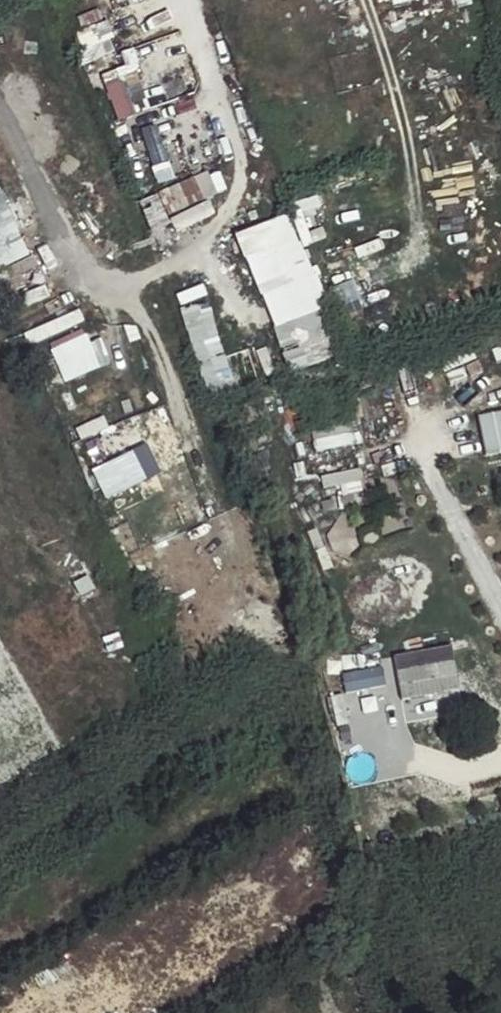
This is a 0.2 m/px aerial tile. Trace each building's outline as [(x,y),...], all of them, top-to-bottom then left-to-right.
[(110,18),(80,29),(90,59),(121,49),(110,18)] [(116,117),(133,116),(131,79),(114,81),(116,117)] [(161,182),(178,177),(161,122),(144,127),(161,182)] [(142,201),(159,235),(215,208),(210,197),(231,187),(219,163),(142,201)] [(0,170),(0,268),(33,256),(0,170)] [(301,212),(246,228),(290,372),(345,355),(301,212)] [(210,283),(181,292),(210,388),(239,379),(210,283)] [(69,380),(107,363),(89,324),(51,341),(69,380)] [(482,412),(487,452),(500,450),(500,410),(482,412)] [(318,426),(319,445),(358,443),(357,424),(318,426)] [(96,468),(110,498),(152,477),(138,448),(96,468)] [(459,648),(343,663),(348,702),(464,687),(459,648)]
